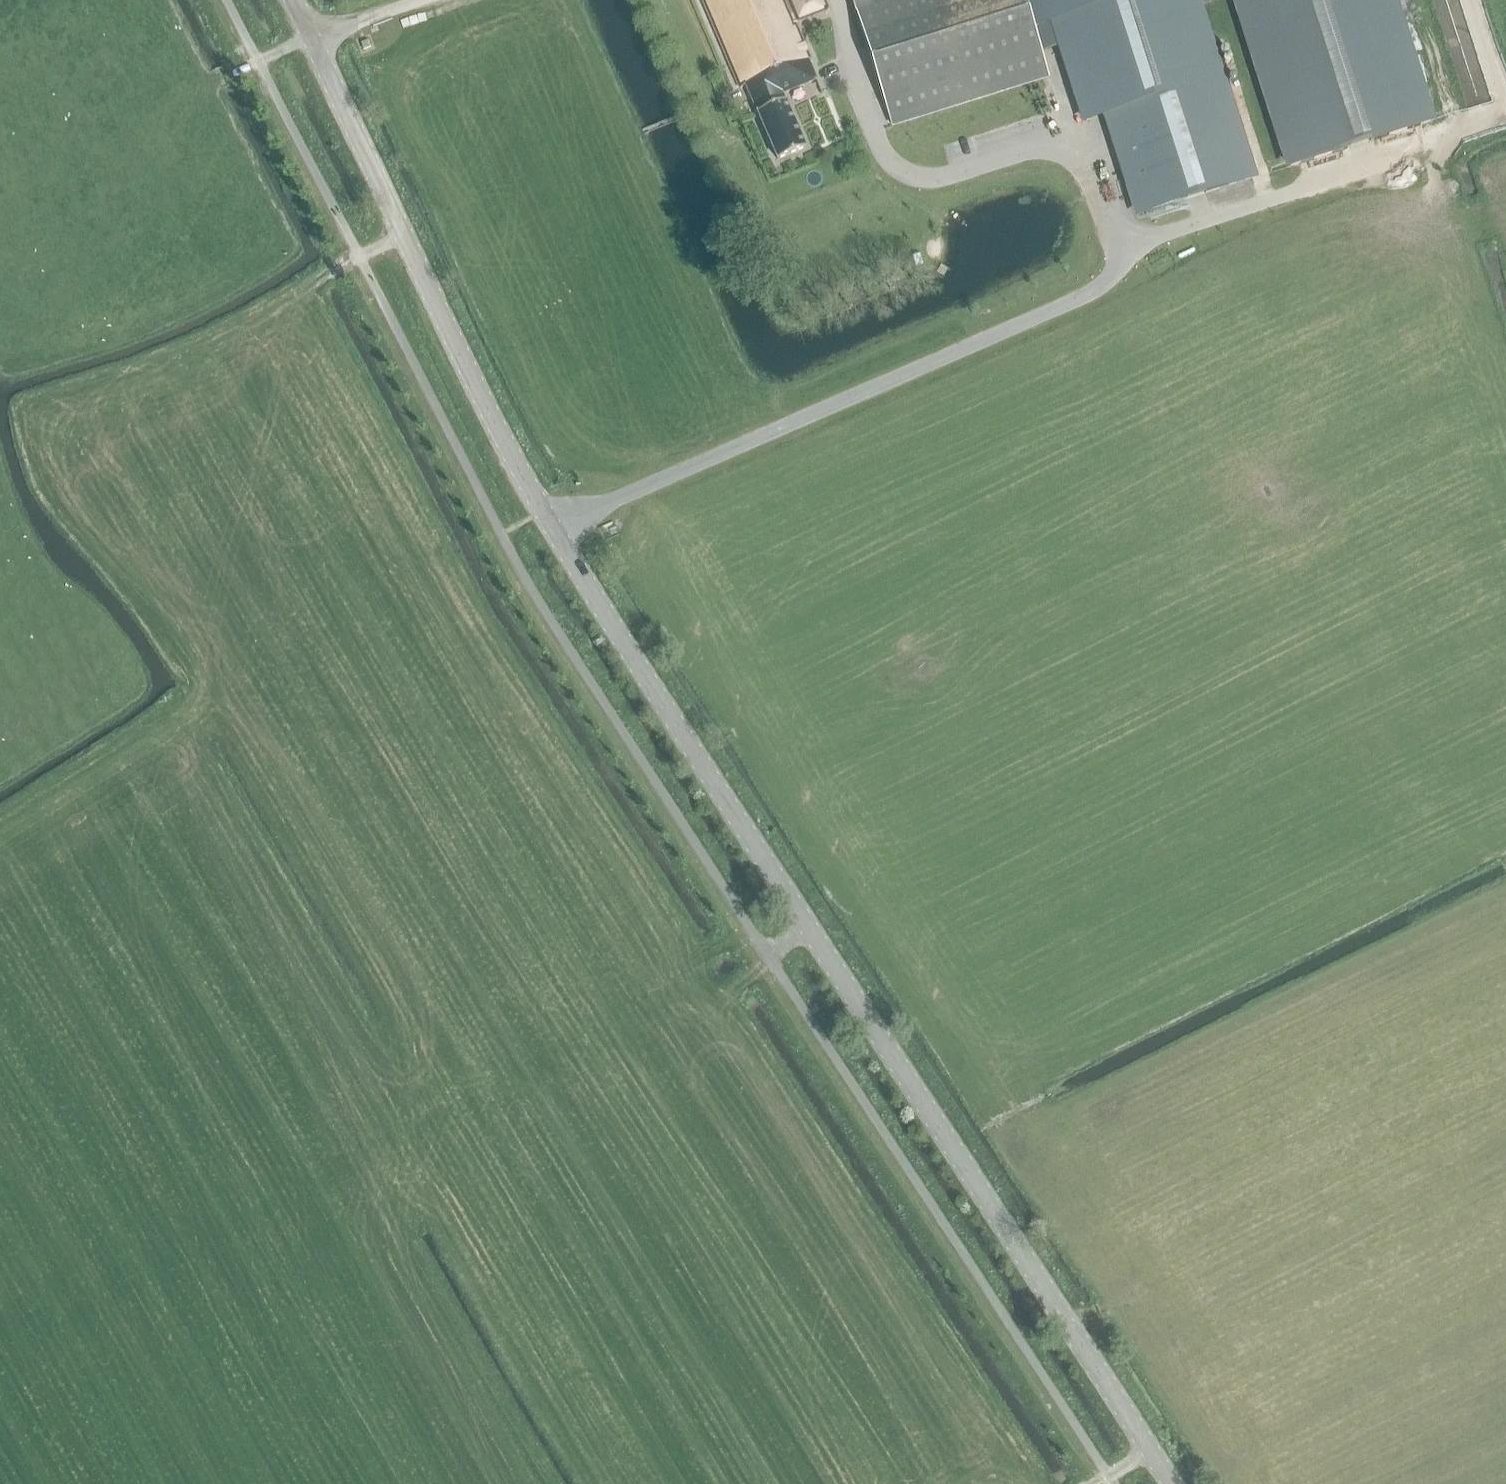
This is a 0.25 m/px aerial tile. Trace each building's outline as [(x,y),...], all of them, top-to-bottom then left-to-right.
[(739,89),(745,86),(777,160),(805,149),(782,95),(817,82),(794,24),(828,9),(824,0),(701,0),(739,89)] [(891,126),(1047,78),(1031,26),(1022,0),(852,0),(891,126)] [(1139,214),(1252,179),(1195,0),(1022,0),(1031,26),(1054,19),(1086,121),(1107,114),(1139,214)] [(1290,166),(1430,122),(1391,0),(1237,0),(1290,166)] [(1493,96),(1474,32),(1450,39),(1469,103),(1493,96)]
